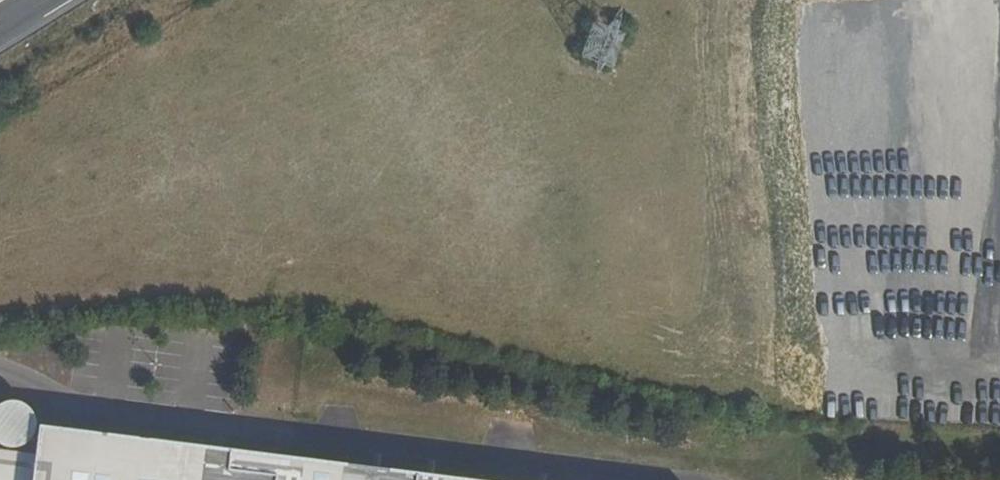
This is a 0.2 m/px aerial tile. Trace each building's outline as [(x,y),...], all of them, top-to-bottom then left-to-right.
[(4,407),(0,409),(0,445),(2,446),(7,448),(12,449),(17,449),(22,447),(27,444),(31,440),(33,436),(35,431),(35,425),(34,420),(32,415),(28,411),(24,408),(19,406),(14,405),(9,405),(4,407)] [(0,452),(0,479),(518,479),(41,420),(36,456),(0,452)]
